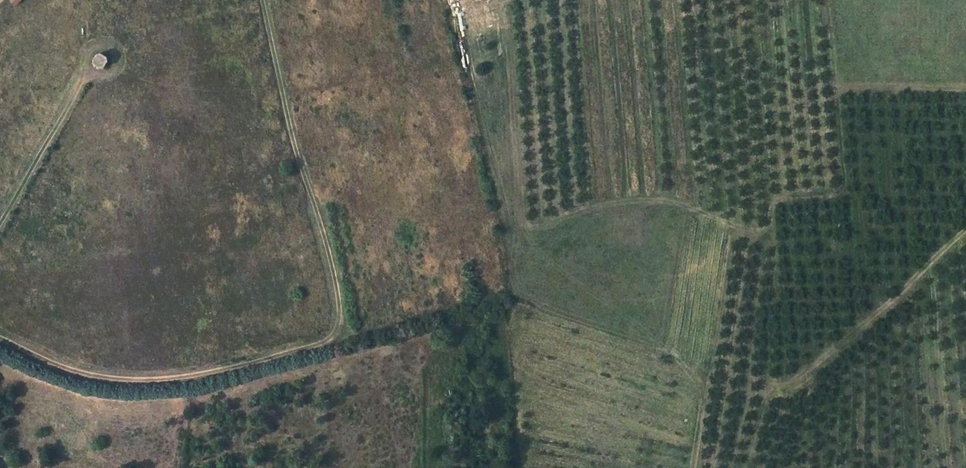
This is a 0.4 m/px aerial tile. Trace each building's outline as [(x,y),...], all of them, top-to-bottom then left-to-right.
[(102,52),(98,53),(94,59),(96,64),(101,67),(105,66),(109,60),(107,55),(102,52)] [(882,302),(882,294),(872,294),(872,302),(882,302)]
